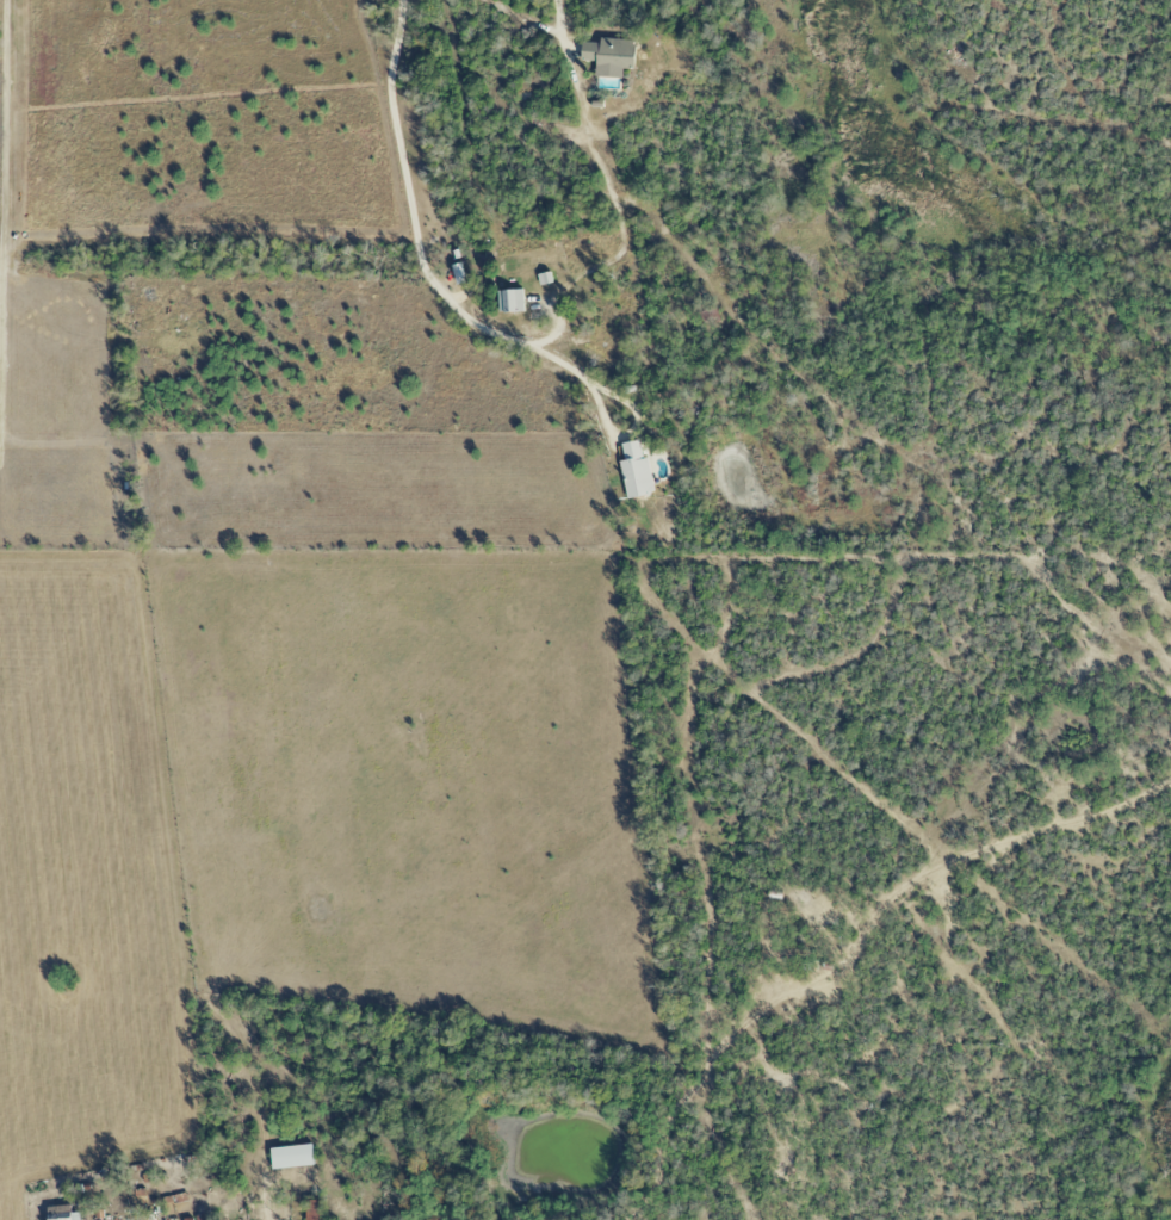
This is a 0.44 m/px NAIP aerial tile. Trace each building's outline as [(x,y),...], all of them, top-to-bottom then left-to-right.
[(595,77),(622,78),(622,69),(634,69),(635,40),(599,39),(599,43),(582,42),(581,59),(595,60),(595,77)] [(540,285),(552,283),(550,272),(538,275),(540,285)] [(524,312),(523,290),(498,291),(499,313),(524,312)] [(625,498),(654,494),(649,458),(642,458),(640,441),(621,443),(624,460),(620,461),(625,498)] [(273,1170),(315,1164),(312,1143),(270,1150),(273,1170)] [(163,1198),(164,1206),(189,1201),(187,1193),(163,1198)] [(322,1201),(306,1201),(306,1219),(321,1219),(322,1201)] [(72,1214),(71,1205),(47,1208),(48,1219),(81,1219),(80,1213),(72,1214)]
